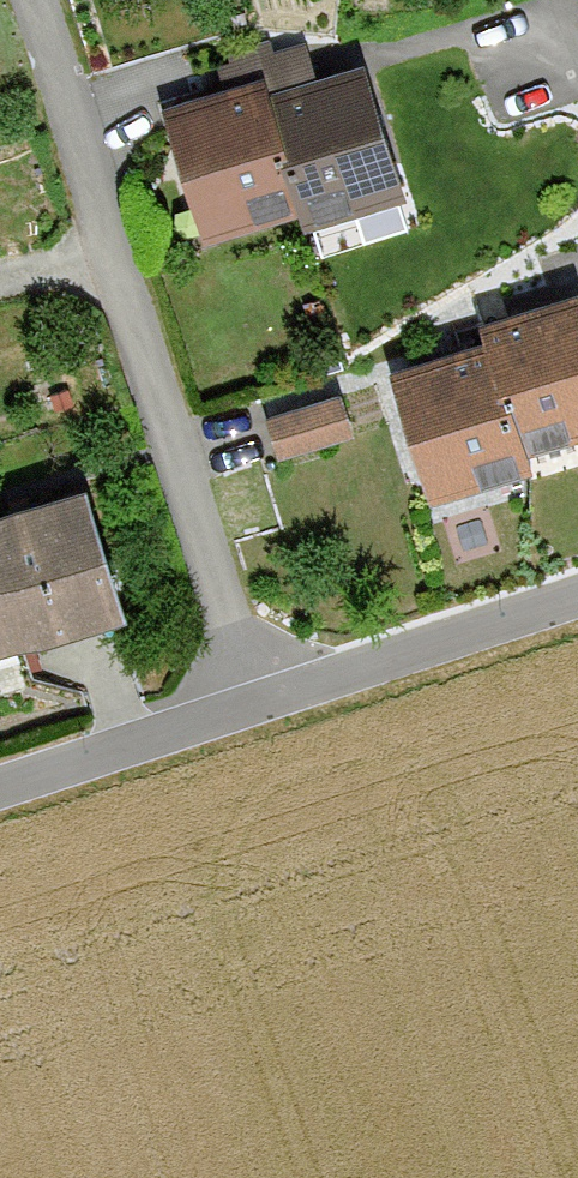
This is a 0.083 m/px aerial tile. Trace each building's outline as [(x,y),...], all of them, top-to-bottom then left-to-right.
[(12,83),(0,42),(0,87),(12,83)] [(298,96),(320,197),(332,240),(429,206),(382,74),(298,96)] [(208,227),(320,197),(298,96),(286,75),(173,109),(208,227)] [(554,457),(577,449),(577,302),(502,327),(511,347),(554,457)] [(560,475),(554,457),(511,347),(406,377),(448,510),(560,475)] [(285,462),(375,439),(362,389),(272,412),(285,462)] [(166,616),(128,487),(0,525),(0,666),(166,616)]
